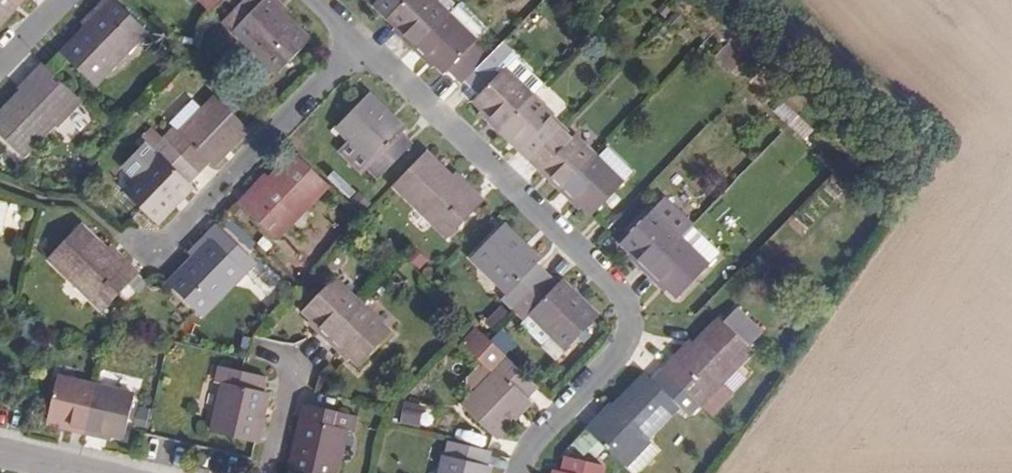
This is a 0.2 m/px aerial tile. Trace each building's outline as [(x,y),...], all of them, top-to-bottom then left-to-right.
[(23,0),(0,0),(0,24),(23,0)] [(118,0),(98,0),(96,3),(103,9),(87,25),(60,53),(91,82),(145,26),(118,0)] [(225,19),(279,71),(310,38),(282,11),(271,0),(243,0),(225,19)] [(281,0),(271,0),(282,11),(288,6),(281,0)] [(450,5),(445,0),(403,0),(392,11),(401,20),(410,29),(406,33),(415,41),(450,5)] [(103,9),(96,3),(80,19),(87,25),(103,9)] [(481,34),(450,5),(415,41),(426,52),(430,48),(440,58),(450,67),(481,34)] [(410,29),(401,20),(397,24),(406,33),(410,29)] [(732,44),(718,54),(733,73),(746,63),(732,44)] [(440,58),(430,48),(426,52),(436,62),(440,58)] [(506,120),(537,87),(509,60),(477,93),(486,101),(497,112),(493,116),(502,124),(506,120)] [(41,61),(22,81),(29,87),(22,93),(0,117),(0,136),(20,155),(52,122),(56,127),(82,99),(41,61)] [(29,87),(22,81),(16,88),(22,93),(29,87)] [(537,87),(506,120),(527,139),(523,144),(533,154),(559,126),(549,116),(558,107),(537,87)] [(403,125),(367,90),(335,123),(371,158),(365,164),(376,174),(410,140),(398,130),(403,125)] [(163,136),(198,170),(208,160),(211,164),(249,125),(216,94),(204,107),(181,131),(174,125),(163,136)] [(204,107),(191,95),(168,119),(174,125),(181,131),(204,107)] [(497,112),(486,101),(482,105),(493,116),(497,112)] [(527,139),(506,120),(502,124),(523,144),(527,139)] [(549,161),(568,179),(599,147),(579,127),(571,137),(559,126),(533,154),(545,165),(549,161)] [(188,181),(198,170),(163,136),(152,147),(159,154),(124,190),(156,222),(191,185),(188,181)] [(612,138),(602,149),(626,173),(637,162),(612,138)] [(453,174),(425,147),(394,180),(450,234),(486,198),(474,187),(470,191),(453,174)] [(602,149),(599,147),(568,179),(564,183),(575,194),(579,189),(589,199),(598,207),(629,175),(626,173),(602,149)] [(329,183),(298,153),(271,181),(254,199),(247,191),(237,202),(276,239),(329,183)] [(568,179),(549,161),(545,165),(564,183),(568,179)] [(474,187),(457,170),(453,174),(470,191),(474,187)] [(271,181),(264,174),(247,191),(254,199),(271,181)] [(639,257),(649,266),(684,229),(696,217),(697,216),(696,215),(697,214),(669,187),(625,233),(635,242),(644,252),(639,257)] [(589,199),(579,189),(575,194),(585,204),(589,199)] [(696,217),(684,229),(710,254),(722,241),(696,217)] [(256,259),(217,221),(206,233),(213,239),(197,256),(169,284),(201,315),(256,259)] [(500,296),(512,307),(545,272),(534,262),(539,258),(501,222),(470,255),(507,290),(500,296)] [(106,249),(79,223),(48,255),(104,308),(141,270),(129,259),(123,265),(106,249)] [(710,254),(684,229),(649,266),(659,276),(664,270),(673,279),(681,287),(711,255),(710,254)] [(213,239),(206,233),(190,249),(197,256),(213,239)] [(644,252),(635,242),(630,248),(639,257),(644,252)] [(129,259),(111,243),(106,249),(123,265),(129,259)] [(673,279),(664,270),(659,276),(668,284),(673,279)] [(545,272),(512,307),(523,318),(529,312),(548,331),(566,348),(598,315),(560,280),(557,283),(545,272)] [(316,329),(327,340),(363,302),(332,274),(302,306),(313,316),(321,324),(316,329)] [(363,302),(327,340),(339,351),(344,346),(351,353),(362,363),(392,330),(363,302)] [(321,324),(313,316),(308,321),(316,329),(321,324)] [(748,354),(717,326),(697,347),(682,363),(674,356),(664,367),(701,404),(748,354)] [(566,348),(548,331),(538,341),(556,359),(566,348)] [(697,347),(690,340),(674,356),(682,363),(697,347)] [(351,353),(344,346),(339,351),(346,358),(351,353)] [(539,385),(503,351),(491,363),(497,368),(461,406),(493,438),(530,400),(527,397),(539,385)] [(265,373),(217,364),(214,379),(223,381),(213,429),(258,438),(268,390),(262,389),(265,373)] [(679,403),(647,373),(615,407),(609,414),(604,410),(586,428),(626,466),(650,441),(646,438),(679,403)] [(70,434),(84,437),(96,384),(56,376),(47,418),(60,421),(72,423),(70,434)] [(96,384),(84,437),(97,440),(100,430),(110,432),(126,436),(135,392),(96,384)] [(406,402),(402,423),(422,427),(427,406),(406,402)] [(308,403),(305,417),(299,415),(289,466),(319,472),(334,472),(345,425),(358,428),(360,414),(308,403)] [(615,407),(611,403),(604,410),(609,414),(615,407)] [(72,423),(60,421),(58,431),(70,434),(72,423)] [(110,432),(100,430),(97,440),(108,442),(110,432)] [(444,453),(440,472),(485,472),(487,463),(485,462),(488,448),(450,439),(446,453),(444,453)] [(626,466),(633,472),(636,472),(659,450),(650,441),(626,466)] [(570,451),(565,469),(561,468),(560,472),(602,472),(605,460),(570,451)]
